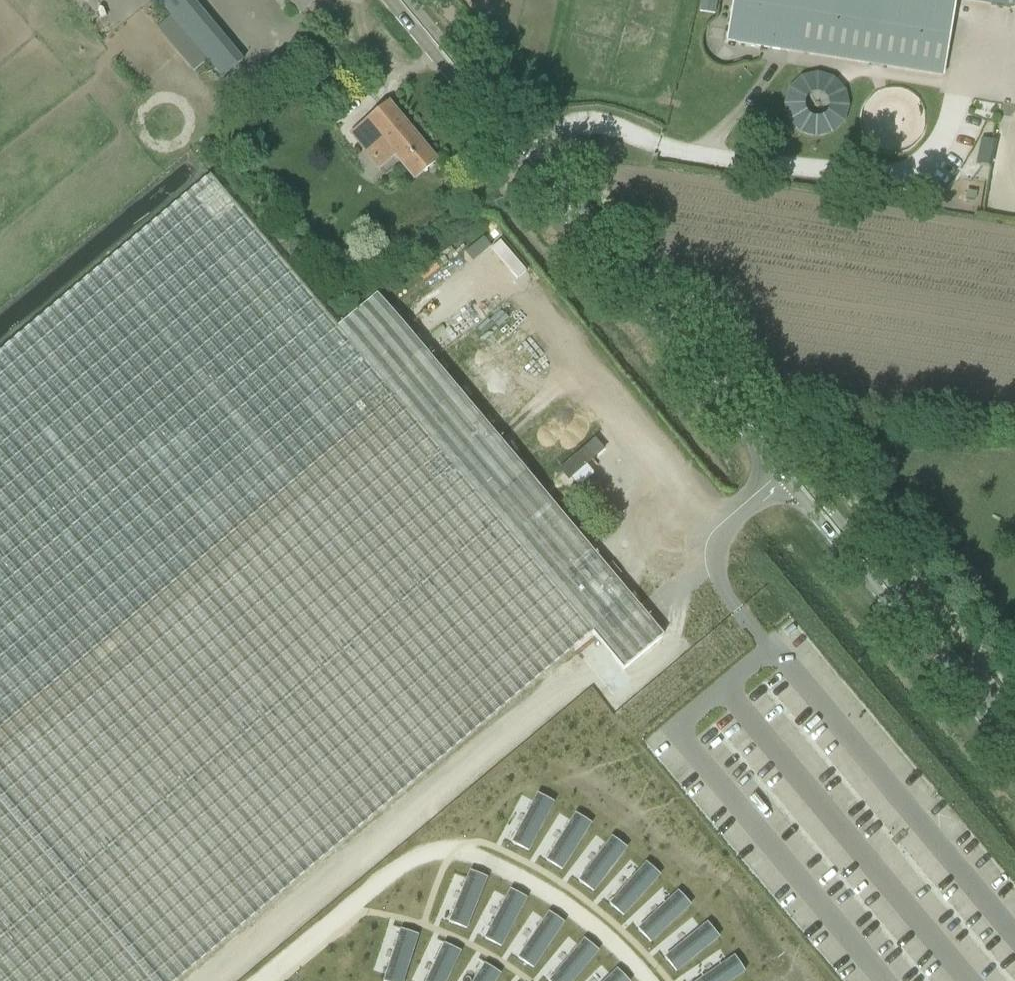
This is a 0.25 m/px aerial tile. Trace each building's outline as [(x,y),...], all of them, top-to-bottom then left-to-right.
[(191,0),(168,0),(160,7),(170,19),(157,30),(193,74),(207,63),(221,80),(243,62),(191,0)] [(317,0),(289,0),(300,14),(317,0)] [(715,15),(717,0),(702,0),(700,12),(715,15)] [(955,0),(734,0),(727,42),(943,77),(955,0)] [(955,0),(1014,10),(1014,0),(955,0)] [(334,72),(333,57),(318,59),(320,74),(334,72)] [(796,69),(780,124),(835,140),(851,85),(796,69)] [(379,171),(396,156),(415,179),(436,161),(388,104),(349,136),(379,171)] [(590,632),(624,673),(664,638),(377,295),(338,328),(211,176),(0,352),(0,980),(176,980),(590,632)] [(370,240),(377,249),(384,243),(378,234),(370,240)] [(855,434),(869,442),(873,434),(859,426),(855,434)] [(543,832),(559,804),(524,786),(509,816),(543,832)] [(579,851),(598,823),(559,804),(543,832),(579,851)] [(509,816),(494,845),(528,861),(543,832),(509,816)] [(614,876),(637,849),(598,823),(579,851),(614,876)] [(543,832),(528,861),(560,880),(579,851),(543,832)] [(644,901),(668,876),(637,849),(614,876),(644,901)] [(579,851),(560,880),(592,902),(614,876),(579,851)] [(497,876),(466,863),(450,861),(439,893),(482,908),(497,876)] [(517,927),(534,896),(497,876),(482,908),(517,927)] [(614,876),(592,902),(620,925),(644,901),(614,876)] [(673,929),(699,907),(668,876),(644,901),(673,929)] [(439,893),(428,924),(466,939),(482,908),(439,893)] [(551,950),(570,921),(534,896),(517,927),(551,950)] [(644,901),(620,925),(646,951),(673,929),(644,901)] [(700,960),(727,940),(699,907),(673,929),(700,960)] [(482,908),(466,939),(500,958),(517,927),(482,908)] [(416,962),(429,931),(385,919),(375,951),(416,962)] [(585,978),(608,952),(570,921),(551,950),(585,978)] [(517,927),(500,958),(532,979),(551,950),(517,927)] [(646,951),(647,952),(672,980),(700,960),(673,929),(646,951)] [(454,978),(470,948),(429,931),(416,962),(454,978)] [(750,975),(727,940),(700,960),(714,980),(740,980),(750,975)] [(513,973),(470,948),(454,978),(460,980),(507,980),(513,973)] [(532,979),(534,980),(582,980),(585,978),(551,950),(532,979)] [(365,980),(408,980),(416,962),(375,951),(365,980)] [(608,952),(585,978),(587,980),(636,980),(608,952)] [(672,980),(673,980),(714,980),(700,960),(672,980)] [(408,980),(452,980),(454,978),(416,962),(408,980)]
